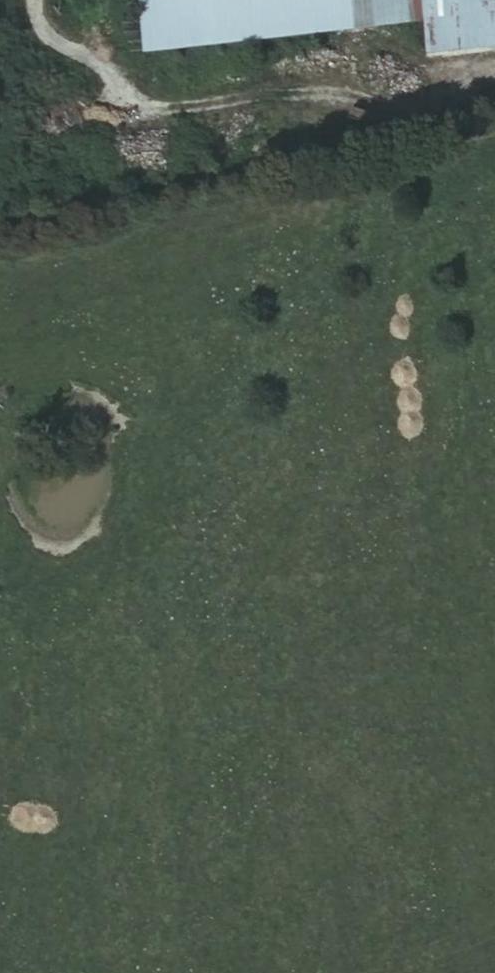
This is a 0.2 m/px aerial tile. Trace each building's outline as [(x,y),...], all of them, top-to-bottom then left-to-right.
[(255,34),(254,0),(103,0),(104,43),(255,34)] [(255,34),(416,26),(417,56),(494,52),(494,0),(254,0),(255,34)]
